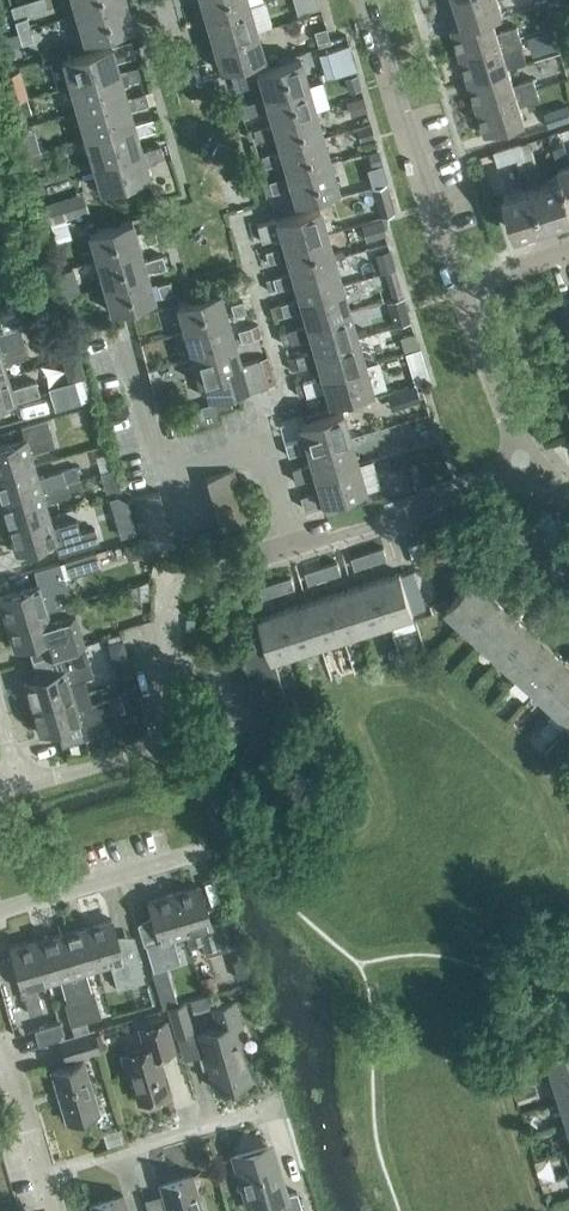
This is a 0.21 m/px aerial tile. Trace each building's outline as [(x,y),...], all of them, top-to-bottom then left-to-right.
[(11,16),(29,10),(26,0),(8,6),(11,16)] [(125,2),(124,0),(70,0),(75,16),(125,2)] [(249,5),(258,3),(258,0),(199,0),(204,18),(249,5)] [(296,15),(320,9),(317,0),(292,0),(296,15)] [(492,20),(503,16),(497,0),(459,0),(454,1),(462,26),(462,27),(491,18),(492,20)] [(125,2),(75,16),(83,43),(133,28),(125,2)] [(212,45),(257,32),(249,5),(204,18),(212,45)] [(16,33),(28,30),(25,18),(13,22),(16,33)] [(496,34),(492,20),(491,18),(462,27),(462,26),(451,29),(460,57),(520,38),(517,27),(496,34)] [(316,43),(328,40),(325,28),(313,32),(316,43)] [(556,48),(549,29),(525,38),(531,57),(556,48)] [(28,30),(16,33),(20,45),(32,42),(28,30)] [(257,32),(212,45),(220,71),(264,59),(257,32)] [(468,83),(508,70),(503,55),(523,48),(520,38),(460,57),(468,83)] [(61,60),(69,87),(118,72),(115,62),(134,57),(129,40),(61,60)] [(323,49),(328,74),(358,68),(353,43),(323,49)] [(263,99),(306,86),(298,59),(256,72),(263,99)] [(129,81),(141,78),(138,66),(126,69),(129,81)] [(5,103),(24,97),(16,69),(0,74),(0,85),(5,103)] [(476,109),(536,90),(533,79),(513,86),(508,70),(468,83),(476,109)] [(76,113),(126,98),(118,72),(69,87),(76,113)] [(242,89),(255,86),(251,74),(239,78),(242,89)] [(356,75),(344,78),(347,92),(360,89),(356,75)] [(271,125),(314,112),(306,86),(263,99),(271,125)] [(536,90),(476,109),(485,136),(524,123),(519,107),(540,101),(536,90)] [(136,108),(148,105),(145,93),(132,95),(136,108)] [(365,112),(360,96),(343,101),(347,117),(365,112)] [(84,139),(133,125),(126,98),(76,113),(84,139)] [(30,114),(26,99),(9,104),(13,119),(30,114)] [(249,115),(263,112),(259,101),(247,104),(249,115)] [(548,129),(568,123),(568,110),(567,105),(543,113),(548,129)] [(278,151),(321,139),(314,112),(271,125),(278,151)] [(144,134),(157,131),(153,118),(140,121),(144,134)] [(91,165),(141,151),(133,125),(84,139),(91,165)] [(257,141),(270,138),(267,126),(254,130),(257,141)] [(286,177),(329,165),(321,139),(278,151),(286,177)] [(152,160),(164,157),(160,145),(148,148),(152,160)] [(564,145),(552,149),(561,178),(562,178),(568,200),(568,162),(564,145)] [(141,151),(91,165),(99,192),(149,178),(141,151)] [(45,169),(40,152),(24,157),(29,174),(45,169)] [(378,152),(368,154),(372,168),(382,166),(378,152)] [(264,167),(278,164),(275,153),(261,156),(264,167)] [(561,178),(544,183),(538,164),(527,168),(517,171),(523,190),(504,196),(516,233),(522,231),(528,248),(534,246),(529,229),(545,224),(568,216),(568,200),(562,178),(561,178)] [(329,165),(286,177),(294,204),(337,192),(329,165)] [(273,193),(285,190),(282,178),(270,181),(273,193)] [(386,185),(373,189),(377,206),(391,202),(386,185)] [(82,193),(38,205),(49,243),(71,237),(66,219),(88,213),(82,193)] [(275,220),(256,226),(261,242),(279,237),(282,247),(326,234),(318,208),(275,220)] [(95,260),(139,247),(131,220),(87,233),(95,260)] [(387,235),(383,221),(366,225),(370,240),(387,235)] [(147,244),(159,241),(156,230),(144,233),(147,244)] [(326,234),(282,247),(290,273),(334,260),(326,234)] [(103,286),(146,273),(139,247),(95,260),(103,286)] [(268,263),(282,260),(279,249),(265,252),(268,263)] [(389,249),(376,252),(380,271),(393,268),(389,249)] [(155,270),(166,267),(163,256),(151,259),(155,270)] [(290,273),(273,278),(277,289),(293,285),(298,299),(341,287),(334,260),(290,273)] [(392,298),(403,296),(396,270),(385,273),(392,298)] [(146,273),(103,286),(111,313),(154,300),(146,273)] [(162,297),(174,294),(171,282),(158,285),(162,297)] [(298,300),(281,304),(284,316),(301,311),(305,325),(349,313),(341,287),(298,299),(298,300)] [(183,331),(227,318),(219,292),(175,304),(183,331)] [(409,323),(403,298),(390,301),(397,326),(409,323)] [(234,316),(247,313),(244,301),(231,304),(234,316)] [(6,376),(2,363),(27,356),(20,330),(26,328),(21,311),(0,318),(0,378),(6,376)] [(305,326),(289,331),(292,342),(308,337),(313,352),(356,339),(349,313),(305,325),(305,326)] [(191,357),(235,345),(227,318),(183,331),(191,357)] [(242,341),(254,339),(251,327),(239,331),(242,341)] [(413,333),(399,337),(404,352),(418,348),(413,333)] [(308,353),(294,357),(297,369),(307,366),(312,365),(313,370),(316,373),(318,372),(320,378),(364,365),(356,339),(313,352),(309,354),(308,353)] [(191,357),(198,384),(204,382),(209,398),(247,387),(249,392),(267,387),(259,360),(241,365),(235,345),(191,357)] [(409,352),(404,354),(409,369),(424,365),(420,349),(409,352)] [(315,379),(302,383),(306,396),(324,391),(328,405),(372,392),(384,388),(377,362),(364,365),(320,378),(315,380),(315,379)] [(0,378),(0,406),(39,394),(35,382),(10,389),(6,376),(0,378)] [(83,377),(74,380),(47,388),(49,395),(54,409),(79,402),(90,399),(83,377)] [(419,403),(414,386),(385,394),(390,411),(419,403)] [(219,422),(214,402),(183,411),(188,430),(219,422)] [(306,452),(350,438),(343,412),(298,425),(306,452)] [(32,466),(28,452),(53,444),(46,419),(19,427),(23,440),(0,447),(0,476),(32,466)] [(291,469),(295,483),(313,478),(358,465),(350,438),(306,452),(309,464),(291,469)] [(289,456),(301,453),(298,442),(285,445),(289,456)] [(358,465),(313,478),(321,504),(323,504),(326,515),(351,508),(347,497),(366,491),(358,465)] [(79,478),(75,466),(35,478),(32,466),(0,476),(0,503),(79,478)] [(208,492),(236,484),(232,471),(205,479),(208,492)] [(47,516),(43,502),(83,490),(79,478),(0,503),(7,528),(47,516)] [(212,505),(240,497),(236,484),(208,492),(212,505)] [(135,512),(162,505),(159,492),(131,499),(135,512)] [(304,509),(317,505),(314,494),(300,497),(304,509)] [(216,518),(243,510),(240,497),(212,505),(216,518)] [(138,526),(166,518),(162,505),(135,512),(138,526)] [(243,510),(216,518),(219,531),(247,524),(243,510)] [(47,516),(7,528),(15,553),(54,542),(58,555),(99,543),(94,529),(80,534),(75,520),(50,527),(47,516)] [(142,539),(170,531),(166,518),(138,526),(142,539)] [(170,531),(142,539),(146,552),(173,544),(170,531)] [(370,554),(374,565),(390,560),(386,549),(370,554)] [(67,577),(98,568),(94,552),(63,562),(67,577)] [(357,569),(374,565),(370,554),(354,558),(357,569)] [(508,582),(516,574),(503,562),(496,571),(508,582)] [(323,568),(327,579),(343,574),(340,563),(323,568)] [(45,612),(71,604),(59,564),(33,571),(37,586),(0,597),(0,605),(6,623),(45,612)] [(311,584),(327,579),(323,568),(307,573),(311,584)] [(377,581),(390,623),(413,616),(413,614),(425,610),(417,583),(404,587),(400,574),(377,581)] [(516,574),(508,582),(521,593),(528,585),(516,574)] [(277,582),(280,593),(297,588),(293,577),(277,582)] [(463,628),(493,595),(475,578),(445,611),(463,628)] [(367,631),(390,623),(377,581),(354,588),(367,631)] [(264,598),(280,593),(277,582),(261,588),(264,598)] [(344,638),(367,631),(354,588),(330,596),(344,638)] [(481,644),(511,611),(493,595),(463,628),(481,644)] [(544,615),(552,606),(539,595),(532,603),(544,615)] [(320,645),(344,638),(330,596),(307,603),(320,645)] [(297,653),(320,645),(307,603),(284,611),(297,653)] [(552,606),(544,615),(557,626),(565,618),(552,606)] [(274,660),(297,653),(284,611),(260,618),(267,639),(271,653),(274,660)] [(499,661),(529,628),(511,611),(481,644),(499,661)] [(57,653),(83,645),(74,617),(49,625),(45,612),(6,623),(14,650),(38,642),(43,657),(57,653)] [(517,677),(547,644),(529,628),(499,661),(517,677)] [(244,662),(271,653),(267,639),(239,648),(244,662)] [(535,693),(565,661),(547,644),(517,677),(535,693)] [(31,708),(88,691),(85,679),(92,677),(83,645),(57,653),(63,671),(24,683),(31,708)] [(276,667),(274,660),(271,653),(244,662),(248,676),(276,667)] [(117,682),(133,677),(127,657),(111,662),(117,682)] [(568,693),(568,664),(565,661),(535,693),(554,710),(568,693)] [(88,691),(31,708),(39,734),(78,722),(83,739),(108,731),(100,702),(92,704),(88,691)] [(554,710),(568,724),(568,693),(554,710)] [(172,894),(184,933),(197,930),(204,954),(231,946),(224,921),(210,925),(198,886),(172,894)] [(172,937),(184,933),(172,894),(147,901),(158,940),(145,944),(153,970),(180,962),(172,937)] [(85,927),(96,968),(109,964),(116,989),(143,981),(136,956),(122,959),(110,920),(85,927)] [(84,972),(96,968),(85,927),(60,935),(84,1021),(100,1016),(94,995),(91,996),(84,972)] [(87,1031),(84,1021),(60,935),(35,942),(46,982),(58,979),(66,1003),(63,1004),(72,1035),(87,1031)] [(34,986),(46,982),(35,942),(9,949),(28,1014),(41,1010),(34,986)] [(215,1091),(248,1081),(232,1029),(241,1027),(233,1002),(211,1008),(217,1027),(198,1032),(215,1091)] [(175,1034),(190,1029),(183,1003),(167,1008),(175,1034)] [(164,1074),(158,1055),(174,1051),(165,1021),(138,1029),(144,1048),(121,1055),(126,1073),(128,1073),(137,1102),(166,1093),(161,1074),(164,1074)] [(37,1043),(62,1036),(59,1022),(33,1030),(37,1043)] [(64,1060),(98,1050),(92,1030),(58,1040),(64,1060)] [(568,1074),(568,1048),(547,1055),(555,1079),(568,1074)] [(66,1122),(98,1113),(83,1064),(51,1074),(66,1122)] [(568,1100),(568,1074),(555,1079),(562,1102),(568,1100)] [(268,1148),(236,1157),(252,1210),(256,1210),(268,1207),(270,1210),(302,1210),(297,1193),(282,1197),(268,1148)] [(162,1195),(143,1200),(146,1210),(201,1210),(191,1176),(159,1185),(162,1195)] [(122,1196),(90,1205),(92,1210),(127,1210),(122,1196)]
